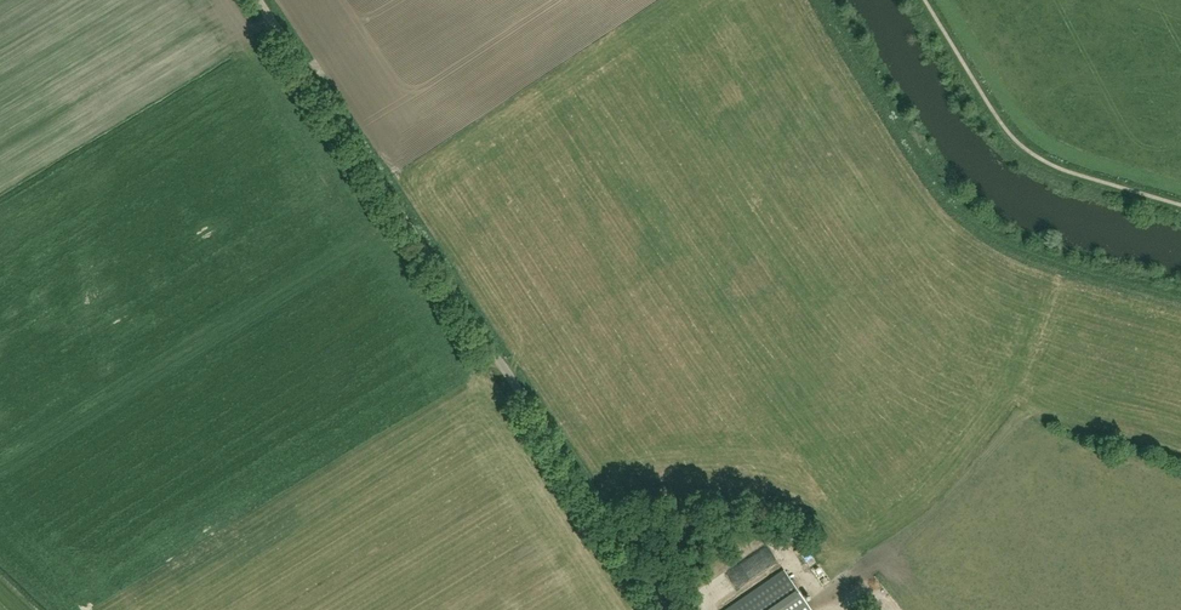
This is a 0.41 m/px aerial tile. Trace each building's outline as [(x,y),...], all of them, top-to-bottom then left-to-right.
[(784,571),(726,609),(811,609),(784,571)]
